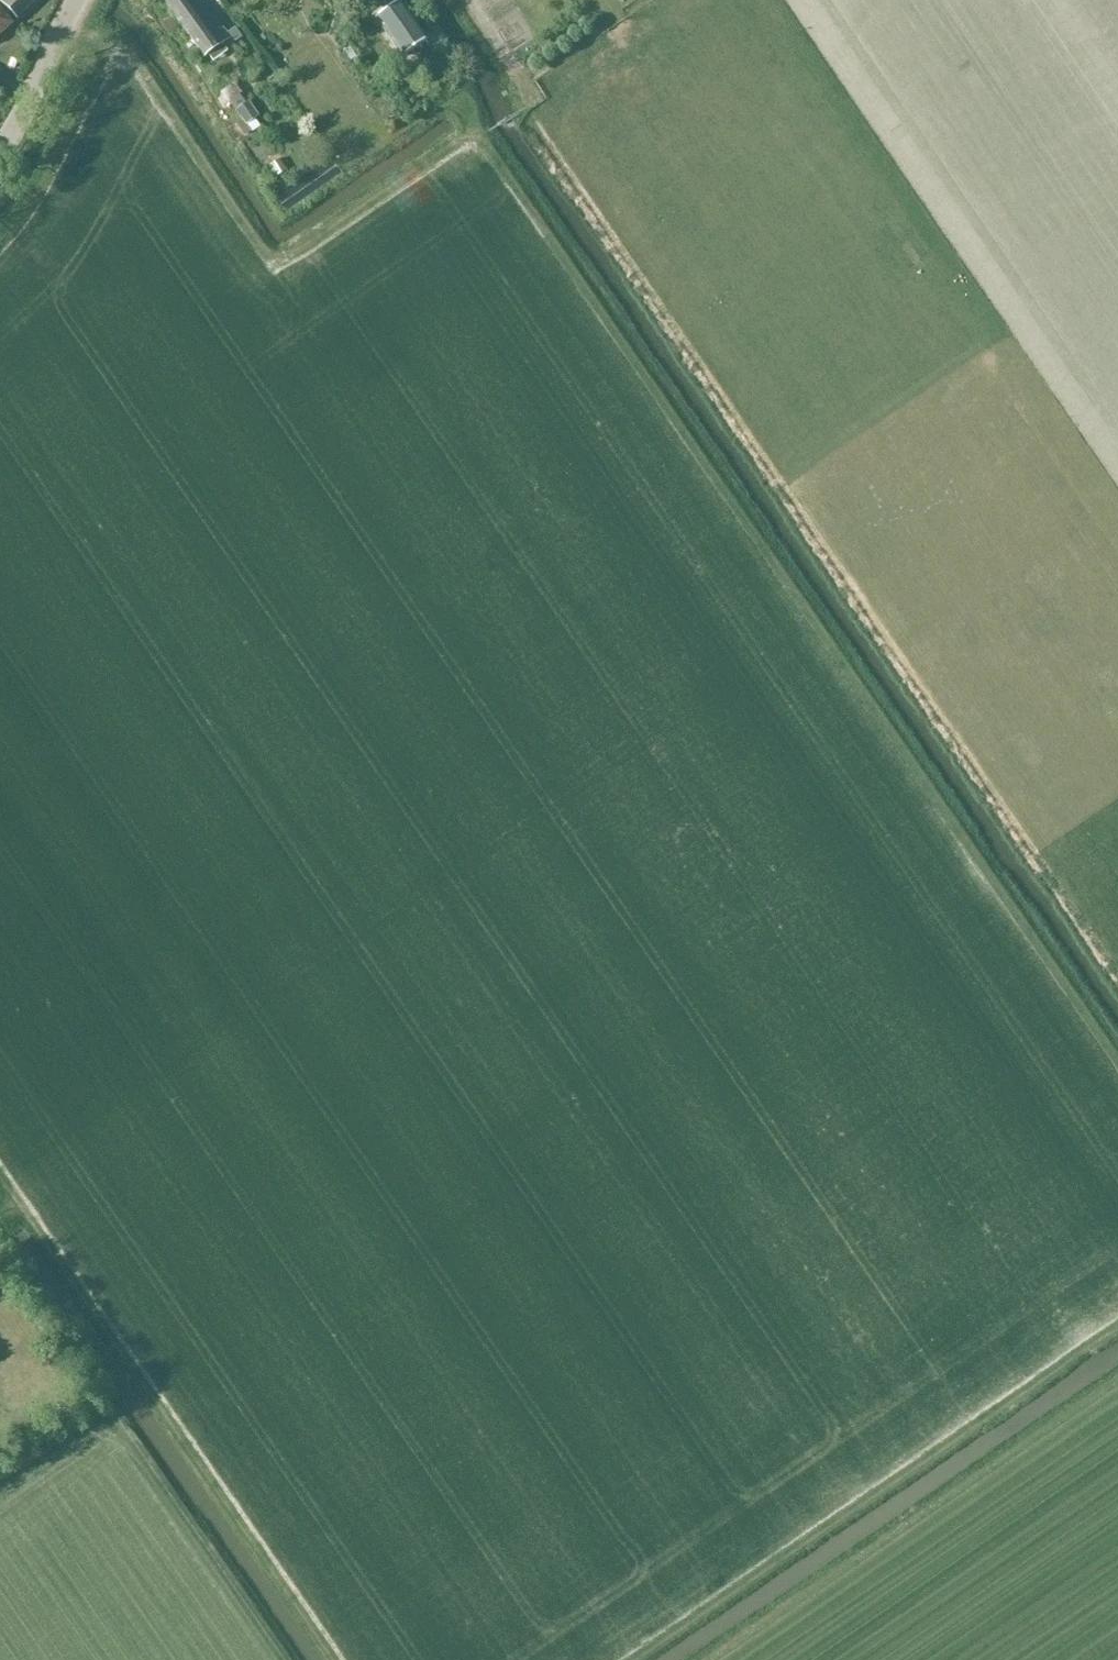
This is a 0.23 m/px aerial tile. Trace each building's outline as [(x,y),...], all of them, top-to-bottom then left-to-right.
[(18,15),(31,0),(2,0),(18,15)] [(227,39),(198,0),(162,0),(204,57),(227,39)] [(425,39),(402,6),(401,3),(375,20),(400,56),(425,39)] [(12,22),(0,8),(0,33),(12,22)] [(260,116),(249,101),(235,110),(246,126),(260,116)]
